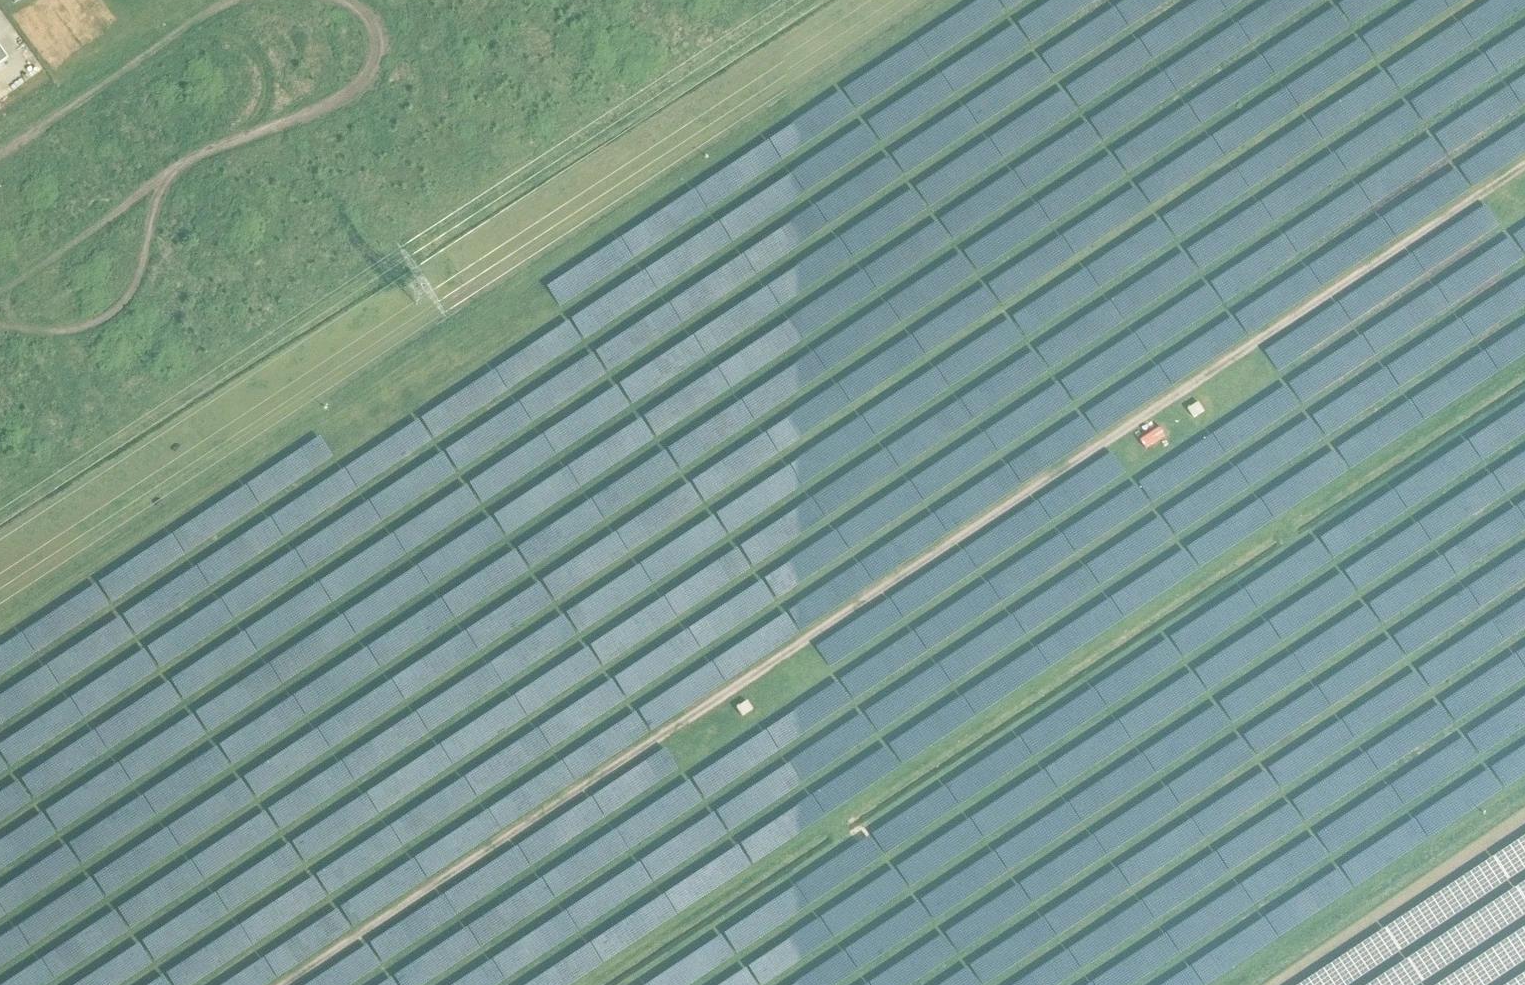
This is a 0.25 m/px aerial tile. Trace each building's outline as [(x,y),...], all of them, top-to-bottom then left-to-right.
[(975,30),(1001,12),(993,0),(981,0),(963,12),(975,30)] [(1003,9),(1019,0),(998,0),(1003,9)] [(1077,108),(1238,4),(1241,10),(1257,0),(1201,0),(1064,88),(1077,108)] [(867,121),(880,140),(1026,47),(1014,28),(867,121)] [(844,91),(856,109),(881,92),(868,74),(844,91)] [(914,184),(926,204),(1075,115),(1063,94),(914,184)] [(817,124),(821,123),(823,127),(850,113),(841,96),(811,112),(817,124)] [(1148,202),(1244,149),(1242,147),(1271,131),(1257,105),(1241,113),(1245,121),(1136,182),(1148,202)] [(568,318),(579,335),(877,148),(864,128),(749,200),(751,203),(568,318)] [(950,236),(1100,148),(1088,128),(938,216),(950,236)] [(963,250),(975,270),(1124,178),(1112,159),(963,250)] [(798,241),(900,179),(888,160),(786,222),(798,241)] [(918,343),(921,348),(1149,213),(1138,195),(907,332),(913,342),(895,354),(901,365),(915,357),(910,348),(918,343)] [(736,326),(926,215),(916,197),(715,314),(720,323),(617,383),(627,399),(740,333),(736,326)] [(1198,270),(1249,240),(1245,233),(1263,223),(1255,208),(1185,249),(1198,270)] [(1136,249),(1139,257),(1169,243),(1161,225),(1124,243),(1128,252),(1136,249)] [(620,240),(544,286),(555,305),(632,259),(620,240)] [(763,245),(592,350),(602,368),(773,262),(763,245)] [(923,279),(929,288),(911,299),(917,309),(971,275),(959,257),(923,279)] [(1185,259),(1159,270),(1166,288),(1193,277),(1185,259)] [(1083,274),(1013,317),(1023,334),(1093,292),(1083,274)] [(1208,288),(1183,304),(1194,321),(1219,305),(1208,288)] [(986,361),(1021,339),(1008,319),(973,342),(986,361)] [(1093,429),(1248,341),(1236,320),(1081,409),(1093,429)] [(568,325),(527,343),(531,354),(538,351),(543,361),(577,346),(568,325)] [(1067,333),(1037,346),(1046,366),(1076,353),(1067,333)] [(785,372),(797,390),(848,355),(836,338),(785,372)] [(998,373),(1009,393),(1045,371),(1033,352),(998,373)] [(537,391),(549,409),(601,373),(589,355),(537,391)] [(1096,363),(1061,380),(1071,400),(1106,382),(1096,363)] [(1020,431),(1022,433),(1070,406),(1058,385),(1021,406),(1028,419),(1021,423),(1018,418),(1010,423),(1016,434),(1020,431)] [(595,426),(624,406),(612,388),(582,408),(595,426)] [(1189,411),(1195,419),(1205,412),(1199,404),(1189,411)] [(639,422),(617,434),(626,452),(649,441),(639,422)] [(1140,437),(1144,446),(1164,437),(1160,428),(1140,437)] [(694,430),(665,449),(677,468),(707,449),(694,430)] [(1359,436),(1338,449),(1347,465),(1369,452),(1359,436)] [(319,438),(276,461),(281,470),(286,467),(293,479),(330,459),(319,438)] [(484,455),(478,441),(470,445),(467,438),(444,448),(453,468),(484,455)] [(1196,449),(1138,480),(1148,499),(1191,476),(1185,464),(1200,457),(1196,449)] [(412,499),(451,473),(439,454),(399,480),(412,499)] [(738,477),(726,460),(690,483),(701,501),(738,477)] [(498,463),(467,483),(480,502),(510,483),(498,463)] [(676,518),(698,503),(686,486),(664,500),(676,518)] [(432,508),(437,516),(428,523),(435,532),(474,505),(462,487),(432,508)] [(1090,510),(1097,525),(1087,530),(1089,536),(1146,508),(1136,487),(1090,510)] [(725,532),(764,508),(754,491),(715,515),(725,532)] [(472,556),(499,536),(486,519),(459,539),(472,556)] [(685,532),(694,551),(721,540),(712,520),(685,532)] [(747,562),(784,544),(776,527),(739,545),(747,562)] [(539,534),(516,548),(527,567),(550,553),(539,534)] [(485,569),(495,587),(523,571),(513,553),(485,569)] [(724,561),(737,574),(745,566),(733,553),(724,561)] [(547,595),(579,581),(571,564),(540,578),(547,595)] [(752,612),(769,601),(760,587),(743,597),(752,612)] [(575,630),(614,608),(605,591),(565,612),(575,630)] [(122,613),(129,630),(154,620),(147,602),(122,613)] [(600,664),(632,645),(621,626),(588,645),(600,664)] [(1266,627),(1193,665),(1205,688),(1257,661),(1259,663),(1280,652),(1266,627)] [(184,649),(172,630),(145,647),(157,667),(184,649)] [(572,687),(596,664),(581,648),(557,671),(572,687)] [(895,649),(839,678),(849,698),(906,669),(895,649)] [(111,682),(115,690),(152,673),(143,654),(114,667),(119,678),(111,682)] [(611,681),(612,682),(566,707),(576,724),(661,679),(650,660),(611,681)] [(152,718),(206,678),(195,662),(140,702),(152,718)] [(1143,727),(1203,695),(1192,675),(1132,708),(1143,727)] [(837,684),(807,704),(818,721),(849,701),(837,684)] [(234,714),(222,694),(192,712),(204,732),(234,714)] [(743,718),(753,711),(746,702),(736,709),(743,718)] [(1192,746),(1226,723),(1214,706),(1180,729),(1192,746)] [(165,756),(202,734),(190,715),(153,737),(165,756)] [(839,754),(872,734),(860,716),(828,736),(839,754)] [(6,765),(53,736),(45,723),(37,728),(33,722),(0,742),(0,756),(6,765)] [(243,734),(218,741),(224,762),(249,754),(243,734)] [(1187,773),(1200,793),(1252,757),(1239,738),(1187,773)] [(19,778),(31,798),(68,775),(55,755),(19,778)] [(722,757),(690,779),(703,798),(735,776),(722,757)] [(252,795),(274,782),(263,765),(242,778),(252,795)] [(655,870),(793,793),(782,774),(768,781),(768,804),(764,797),(754,802),(750,794),(747,794),(636,856),(643,856),(643,868),(639,861),(619,872),(609,872),(609,903),(619,903),(619,896),(631,889),(625,878),(636,871),(657,871),(663,882),(673,877),(686,870),(655,870)] [(210,798),(222,817),(249,800),(238,782),(210,798)] [(642,805),(654,827),(699,804),(688,782),(642,805)] [(0,795),(0,823),(30,806),(18,785),(0,795)] [(55,831),(80,813),(68,795),(42,813),(55,831)] [(884,853),(944,814),(931,795),(871,834),(884,853)] [(52,836),(40,815),(0,839),(0,867),(52,836)] [(67,843),(77,862),(105,847),(94,828),(67,843)]
